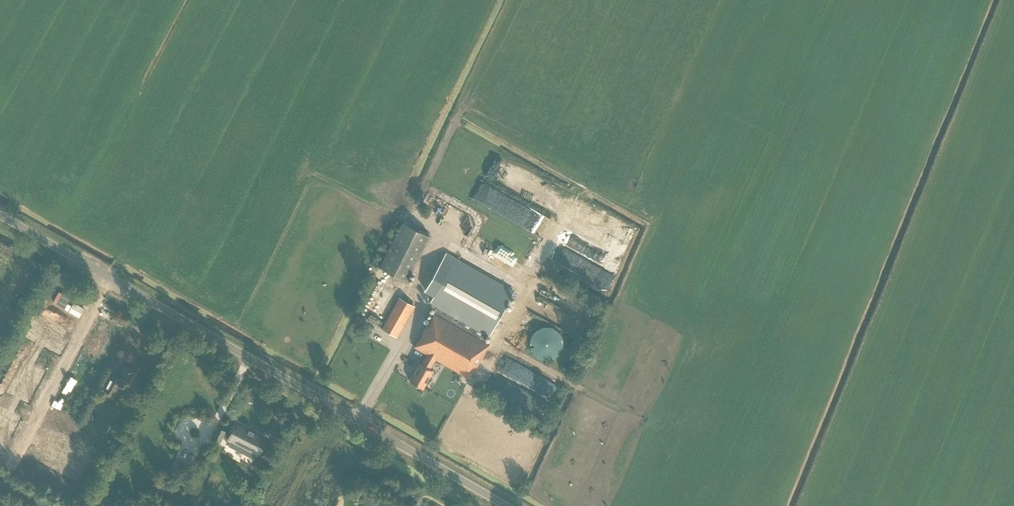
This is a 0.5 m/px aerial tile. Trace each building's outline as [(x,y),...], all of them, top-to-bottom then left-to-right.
[(429,236),(402,223),(379,268),(407,281),(429,236)] [(420,363),(410,381),(423,388),(433,371),(430,369),(436,359),(470,378),(489,345),(483,341),(487,334),(489,335),(514,292),(446,254),(425,291),(434,296),(431,302),(438,306),(414,347),(427,354),(421,364),(420,363)] [(78,291),(74,300),(84,305),(88,297),(78,291)] [(397,337),(414,306),(399,298),(382,328),(397,337)] [(539,312),(551,319),(555,313),(559,316),(563,308),(547,299),(539,312)] [(31,323),(24,335),(40,344),(50,324),(40,318),(36,325),(31,323)] [(50,324),(40,344),(55,352),(61,339),(57,336),(61,329),(50,324)] [(530,339),(529,343),(530,348),(532,352),(535,356),(539,358),(544,360),(548,360),(553,358),(557,356),(560,352),(562,348),(562,343),(562,339),(560,335),(557,331),(553,329),(548,327),(544,327),(539,329),(535,331),(532,335),(530,339)] [(10,343),(21,349),(24,344),(13,338),(10,343)] [(31,361),(34,356),(22,349),(19,355),(31,361)] [(551,396),(557,383),(506,360),(500,373),(551,396)] [(24,361),(16,376),(36,387),(41,376),(34,373),(37,368),(24,361)] [(111,375),(104,387),(101,393),(110,397),(113,392),(116,393),(120,386),(127,390),(136,372),(123,365),(117,378),(111,375)] [(16,376),(8,391),(21,398),(23,394),(30,397),(36,387),(16,376)] [(11,434),(16,423),(9,420),(12,415),(0,409),(0,428),(11,434)] [(255,453),(257,454),(266,438),(254,432),(253,431),(253,432),(249,431),(250,430),(249,429),(249,430),(237,424),(231,435),(225,432),(217,427),(211,439),(215,441),(219,443),(223,436),(229,439),(231,440),(228,446),(229,446),(229,445),(241,451),(243,446),(255,452),(255,453)] [(5,444),(11,434),(0,428),(0,442),(5,444)] [(55,430),(38,460),(76,481),(93,450),(55,430)] [(27,470),(12,462),(8,469),(23,477),(27,470)] [(376,501),(367,497),(363,505),(374,505),(376,501)]
